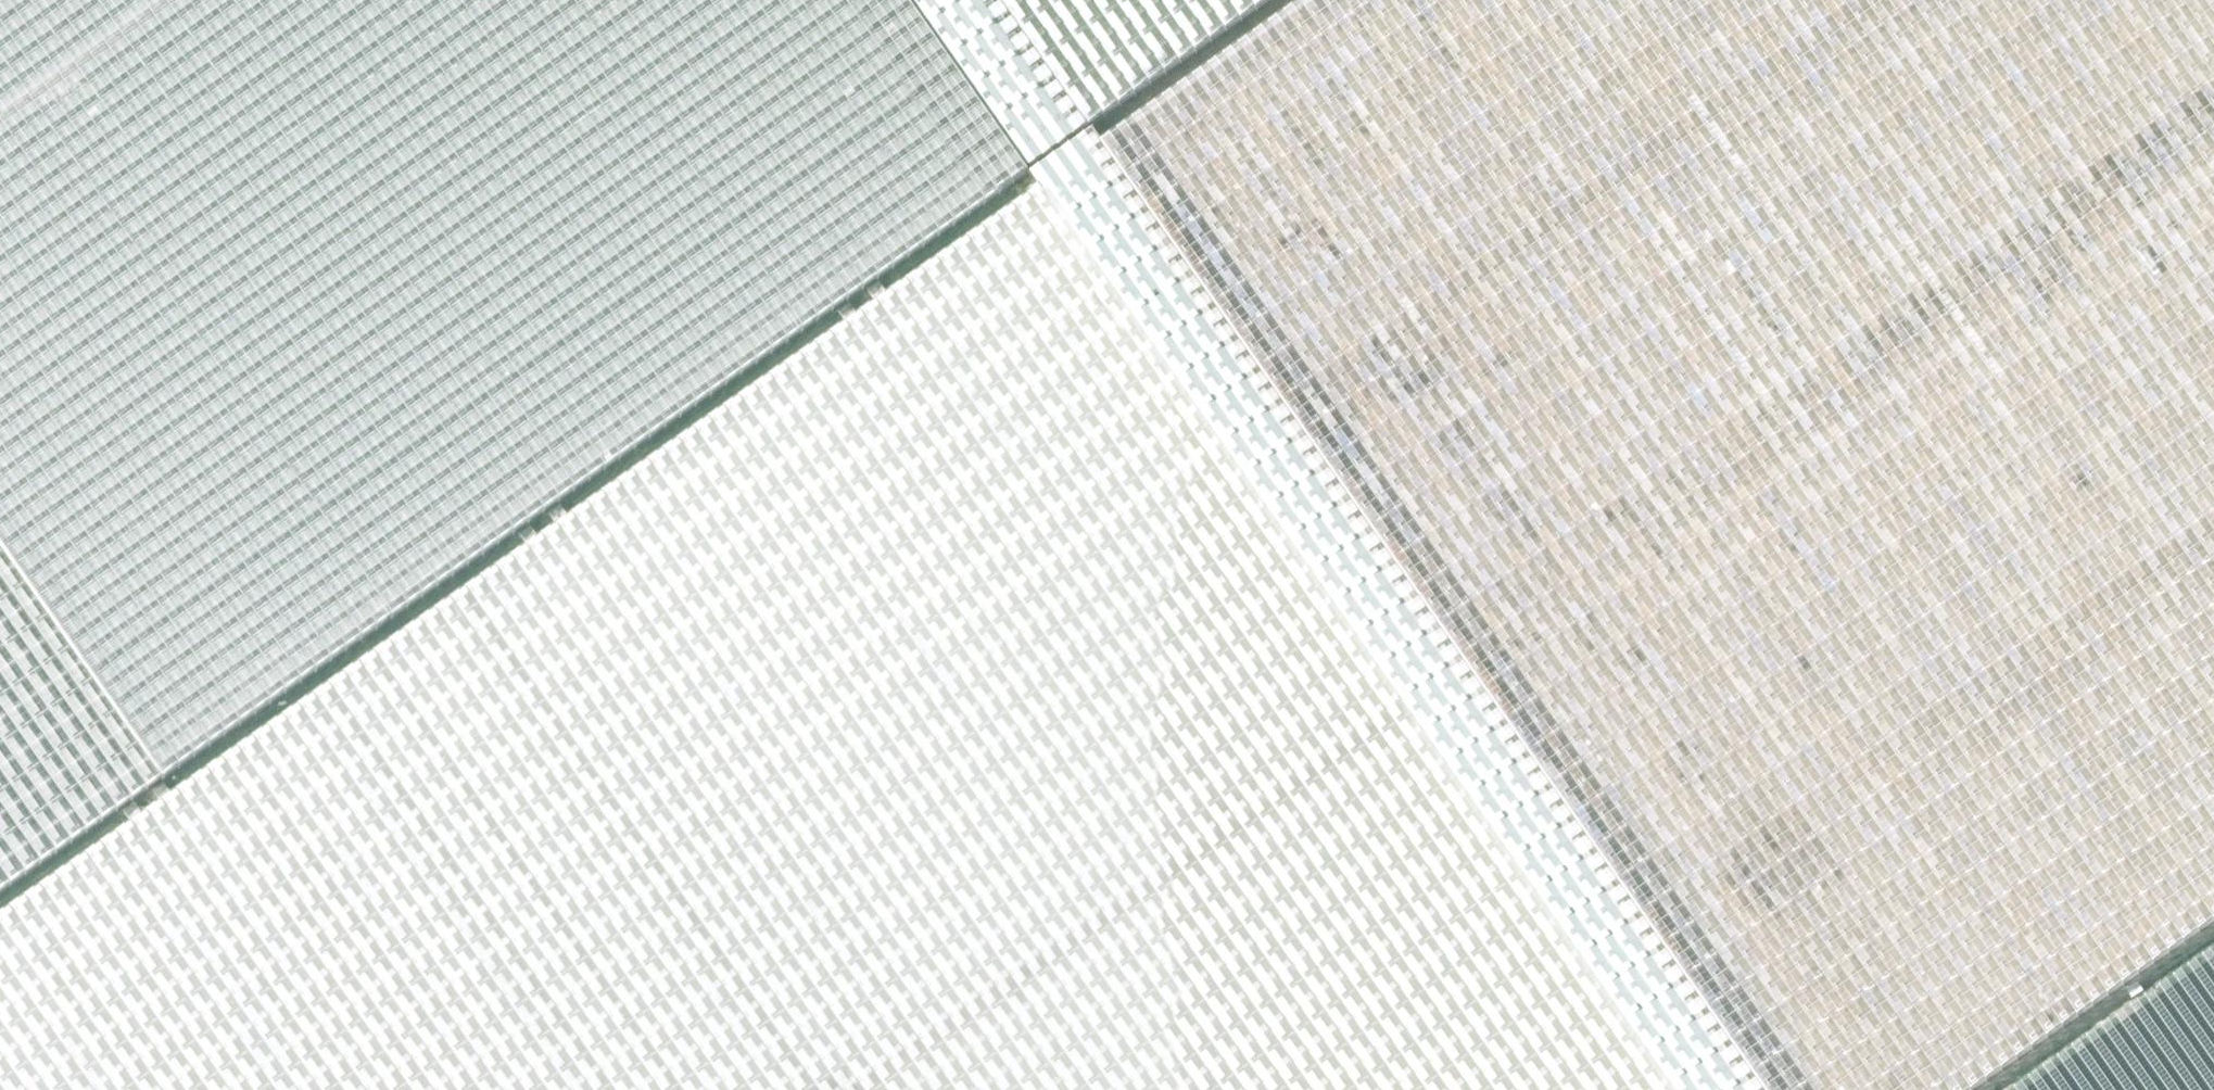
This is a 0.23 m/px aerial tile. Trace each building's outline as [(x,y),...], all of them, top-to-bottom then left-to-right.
[(998,192),(1076,137),(1090,127),(1272,0),(0,0),(0,892),(998,192)] [(0,916),(0,1089),(1787,1089),(1101,144),(0,916)] [(1979,1089),(2213,1089),(2213,925),(1979,1089)]
